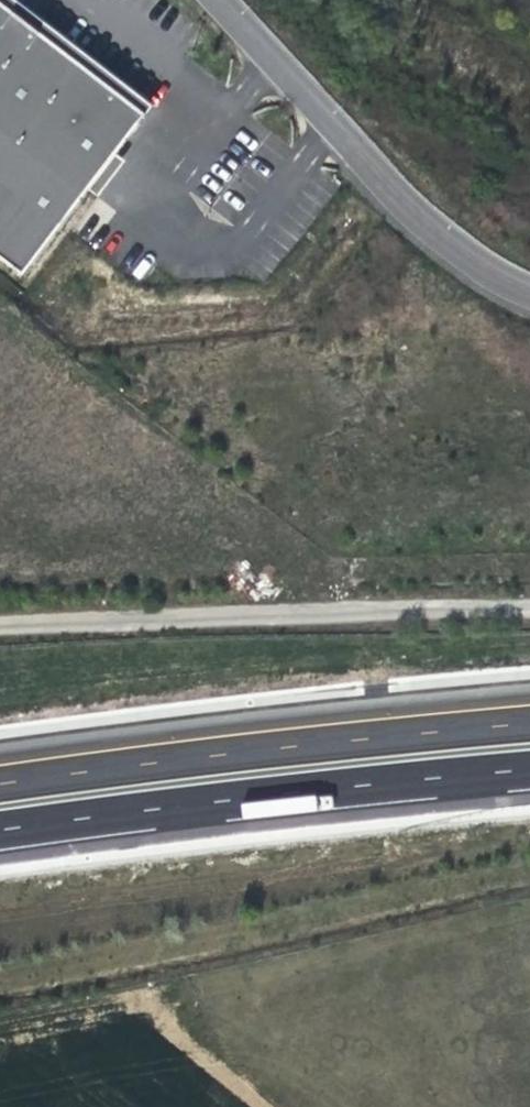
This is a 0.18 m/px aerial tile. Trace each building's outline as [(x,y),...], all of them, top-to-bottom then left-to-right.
[(146,108),(4,0),(0,0),(0,255),(25,274),(64,223),(146,108)]
